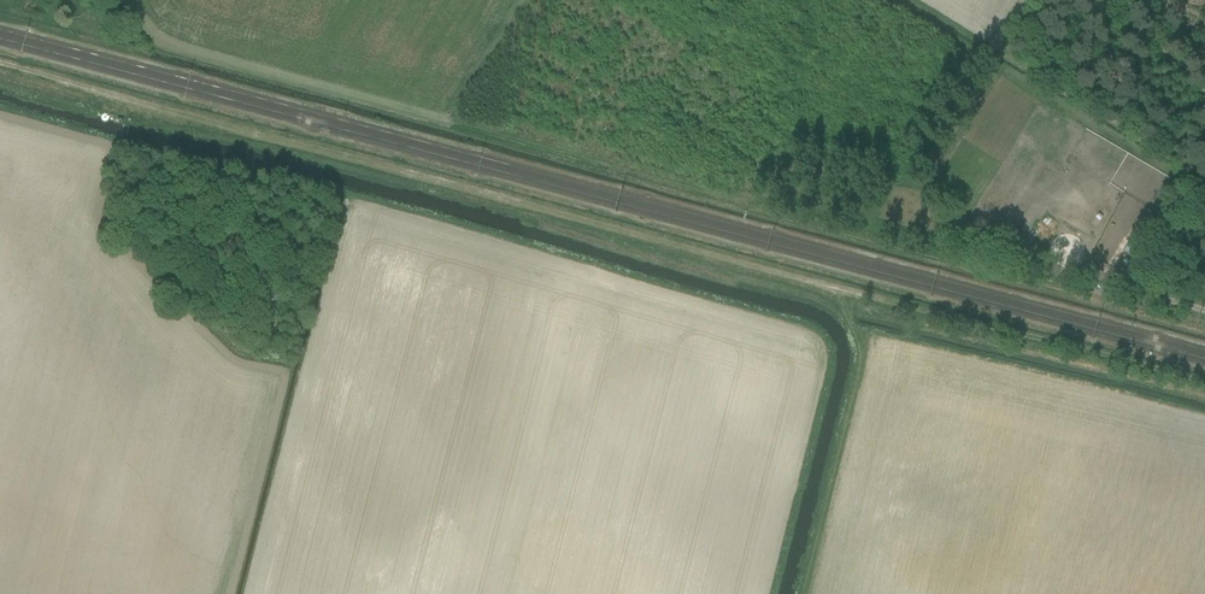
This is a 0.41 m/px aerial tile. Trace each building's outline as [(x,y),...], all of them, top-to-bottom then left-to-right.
[(1131,240),(1143,247),(1152,231),(1141,224),(1131,240)]
